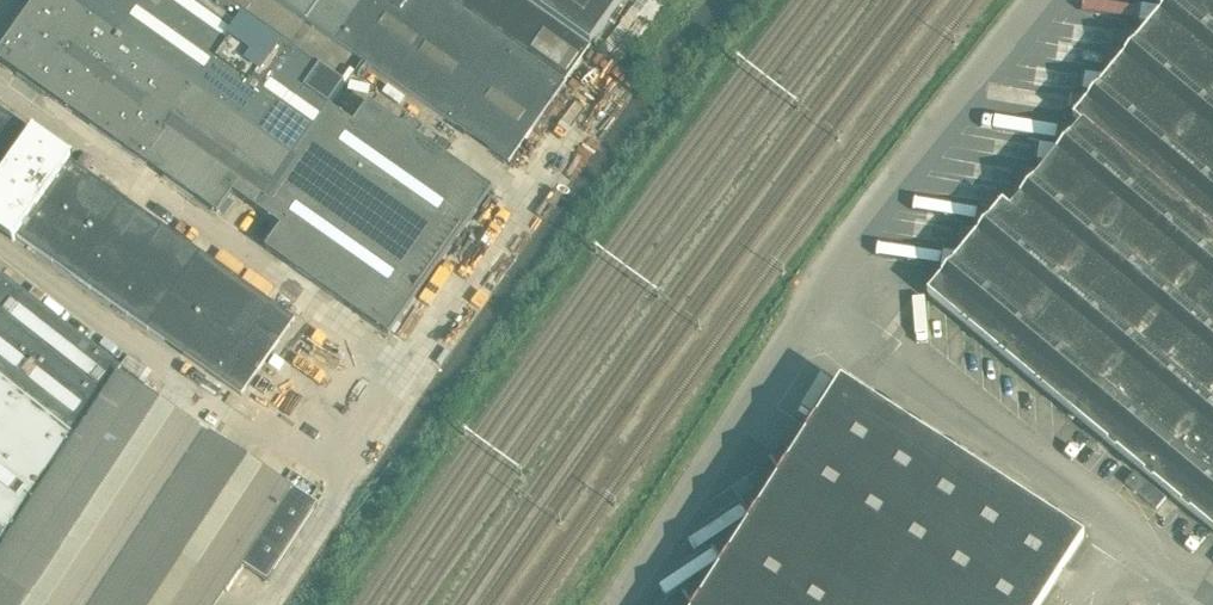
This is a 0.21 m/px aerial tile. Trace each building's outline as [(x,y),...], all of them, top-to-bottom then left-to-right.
[(389,337),(493,190),(370,104),(355,125),(331,108),(294,160),(240,122),(165,70),(126,43),(66,0),(39,0),(0,56),(0,64),(218,217),(234,195),(282,229),(267,251),(389,337)] [(126,43),(152,6),(144,0),(66,0),(126,43)] [(126,43),(165,70),(215,0),(156,0),(152,6),(126,43)] [(165,70),(240,122),(291,48),(222,0),(215,0),(165,70)] [(309,22),(324,0),(278,0),(309,22)] [(309,22),(338,42),(367,0),(324,0),(309,22)] [(338,42),(464,130),(509,162),(590,47),(589,47),(522,0),(367,0),(338,42)] [(589,47),(590,47),(593,43),(623,0),(522,0),(589,47)] [(1071,120),(1079,127),(1008,212),(1000,206),(927,294),(1212,532),(1212,0),(1171,0),(1071,120)] [(291,48),(240,122),(294,160),(331,108),(329,107),(344,85),(321,69),(291,48)] [(295,319),(0,112),(0,226),(241,396),(295,319)] [(77,437),(117,376),(119,372),(121,370),(121,369),(75,333),(2,276),(0,279),(0,378),(77,437)] [(141,382),(149,370),(131,357),(123,369),(141,382)] [(243,567),(267,583),(317,507),(293,491),(249,462),(205,433),(161,404),(141,391),(144,386),(121,370),(119,372),(117,376),(77,437),(36,500),(6,545),(0,554),(0,604),(218,604),(243,567)] [(6,545),(36,500),(77,437),(0,378),(0,542),(6,545)] [(819,416),(810,429),(770,457),(781,474),(741,502),(752,519),(712,547),(723,564),(683,591),(692,604),(1041,604),(1083,541),(840,383),(819,416)] [(1156,510),(1165,499),(1134,473),(1125,484),(1156,510)]
